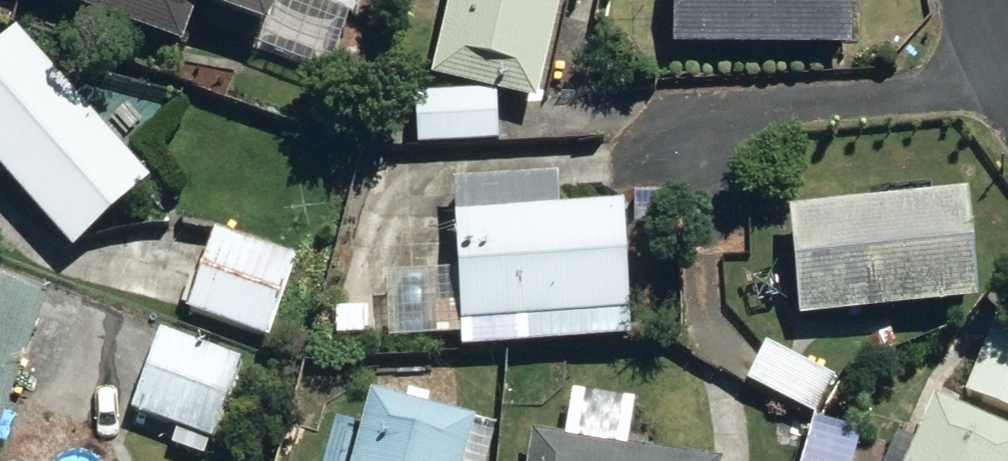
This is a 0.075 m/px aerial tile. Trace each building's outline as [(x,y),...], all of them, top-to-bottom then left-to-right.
[(185,37),(199,0),(87,0),(185,37)] [(275,22),(283,0),(216,0),(275,22)] [(355,15),(360,0),(318,0),(355,15)] [(567,0),(455,0),(438,72),(544,98),(567,0)] [(862,41),(862,0),(682,0),(681,39),(862,41)] [(79,244),(155,175),(22,27),(0,46),(0,155),(79,244)] [(425,139),(503,137),(501,88),(424,90),(425,139)] [(463,176),(469,315),(637,308),(632,200),(568,203),(567,171),(463,176)] [(797,203),(806,311),(986,295),(976,187),(797,203)] [(191,306),(269,333),(296,250),(218,224),(191,306)] [(50,295),(0,277),(0,437),(50,295)] [(1005,304),(971,391),(1007,404),(1007,305),(1005,304)] [(339,331),(371,332),(370,306),(339,307),(339,331)] [(137,406),(216,434),(243,355),(165,327),(137,406)] [(750,378),(819,412),(837,374),(769,341),(750,378)] [(482,416),(377,389),(358,460),(471,460),(482,416)] [(939,393),(909,460),(1007,460),(1007,423),(939,393)] [(728,459),(539,429),(534,460),(727,460),(728,459)]
